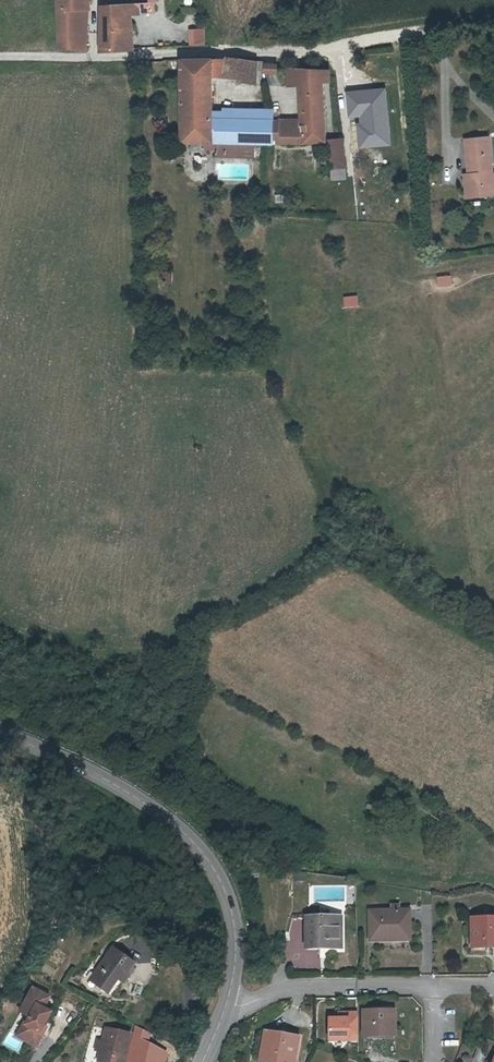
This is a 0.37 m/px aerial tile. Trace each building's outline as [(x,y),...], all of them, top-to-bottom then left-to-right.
[(44,47),(65,46),(64,32),(63,8),(74,8),(75,0),(43,0),(44,47)] [(94,4),(96,15),(108,15),(110,49),(116,49),(114,13),(133,11),(132,6),(137,5),(137,0),(131,0),(131,1),(113,2),(107,3),(94,4)] [(86,32),(89,49),(110,49),(108,15),(96,15),(94,4),(86,5),(86,32)] [(74,8),(63,8),(64,32),(74,32),(74,8)] [(74,32),(64,32),(65,46),(65,50),(74,50),(74,32)] [(181,33),(181,44),(191,44),(191,33),(181,33)] [(217,56),(213,58),(211,76),(243,79),(243,59),(217,56)] [(198,75),(197,59),(197,58),(167,60),(170,143),(188,142),(188,150),(199,149),(199,142),(201,141),(199,111),(198,75)] [(211,76),(213,58),(197,58),(197,59),(198,75),(211,76)] [(286,66),(288,85),(291,127),(288,127),(287,118),(266,118),(267,140),(313,137),(309,77),(315,77),(315,68),(286,66)] [(286,66),(271,66),(273,86),(287,85),(288,85),(286,66)] [(260,118),(260,108),(243,108),(243,127),(260,127),(260,118)] [(317,137),(321,176),(332,175),(336,175),(330,135),(317,137)] [(463,180),(458,180),(460,197),(480,196),(479,186),(488,185),(483,139),(459,141),(462,174),(463,180)] [(243,141),(205,141),(204,149),(204,156),(242,156),(243,141)] [(479,186),(480,196),(490,195),(490,185),(488,185),(479,186)] [(388,218),(389,205),(379,204),(378,216),(388,218)] [(172,282),(172,269),(160,269),(160,282),(172,282)] [(436,287),(451,286),(450,275),(435,276),(436,287)] [(355,295),(341,297),(343,308),(357,306),(355,295)] [(412,913),(371,912),(369,940),(410,943),(412,913)] [(339,919),(307,917),(306,950),(338,951),(339,919)] [(469,917),(467,947),(493,948),(493,919),(469,917)] [(106,974),(97,986),(110,996),(120,983),(125,986),(128,988),(134,980),(131,977),(138,966),(116,950),(100,969),(106,974)] [(90,982),(97,986),(106,974),(100,969),(90,982)] [(120,983),(110,996),(115,999),(125,986),(120,983)] [(39,1040),(46,1027),(59,1004),(35,990),(22,1013),(29,1018),(32,1019),(22,1037),(31,1042),(39,1040)] [(358,1036),(359,1009),(349,1008),(349,1014),(339,1013),(330,1012),(329,1034),(358,1036)] [(394,1014),(365,1011),(363,1034),(393,1036),(394,1014)] [(32,1019),(29,1018),(18,1038),(37,1049),(48,1029),(46,1027),(39,1040),(31,1042),(22,1037),(32,1019)] [(265,1029),(259,1059),(274,1061),(291,1061),(297,1037),(265,1029)] [(107,1031),(99,1061),(126,1061),(132,1037),(107,1031)]
